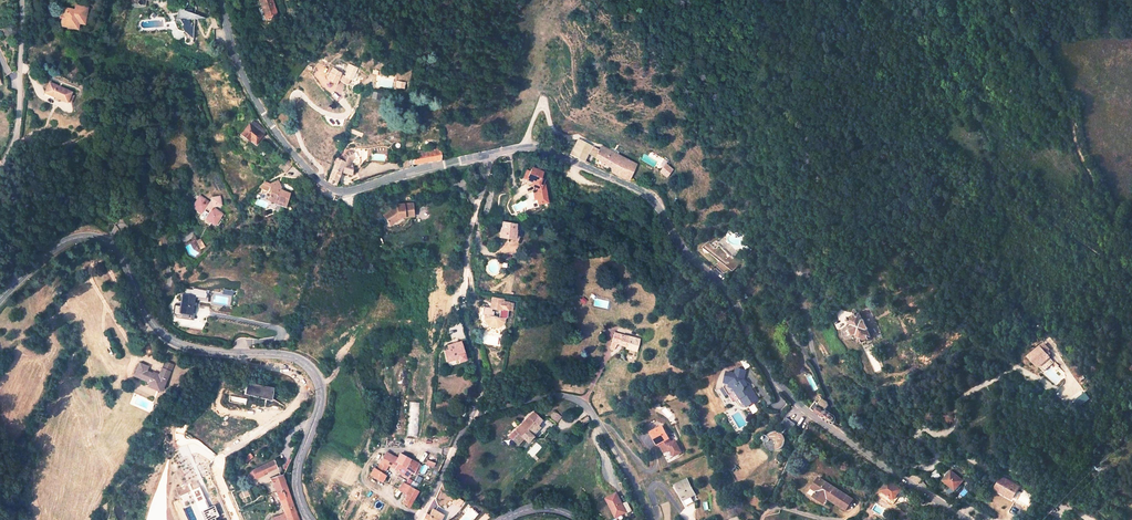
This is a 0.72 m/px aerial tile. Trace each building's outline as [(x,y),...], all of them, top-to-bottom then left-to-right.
[(268,20),(277,17),(274,10),(276,10),(272,0),(258,0),(262,10),(264,9),(268,20)] [(82,19),(84,5),(73,3),(72,8),(77,9),(76,17),(82,19)] [(185,17),(186,22),(184,22),(185,26),(194,34),(194,16),(206,15),(192,11),(190,5),(184,8),(179,7),(181,18),(185,17)] [(64,7),(61,22),(75,25),(76,17),(77,9),(72,8),(64,7)] [(326,80),(336,85),(339,81),(341,84),(346,87),(350,82),(351,83),(358,71),(349,66),(346,71),(347,74),(345,77),(343,76),(344,75),(333,68),(326,80)] [(66,90),(49,82),(46,91),(56,95),(55,97),(62,100),(68,103),(72,92),(66,90)] [(77,94),(72,92),(68,103),(73,105),(77,94)] [(274,102),(267,109),(270,112),(277,104),(274,102)] [(252,119),(240,135),(249,142),(251,140),(256,144),(267,131),(252,119)] [(632,171),(636,164),(602,146),(599,150),(579,138),(569,154),(583,161),(588,154),(610,168),(611,174),(627,181),(631,174),(632,175),(634,172),(632,171)] [(344,153),(341,161),(349,164),(351,158),(355,157),(352,150),(344,153)] [(439,160),(437,150),(411,155),(411,157),(401,159),(399,170),(408,168),(409,166),(439,160)] [(389,154),(379,157),(381,166),(391,163),(389,154)] [(291,165),(285,159),(277,167),(284,173),(291,165)] [(335,186),(340,172),(352,175),(353,166),(349,164),(341,161),(337,159),(328,181),(335,186)] [(657,172),(665,177),(671,170),(668,167),(670,164),(665,161),(657,172)] [(525,179),(536,185),(533,192),(536,193),(537,203),(546,202),(544,182),(542,182),(544,178),(540,176),(542,171),(530,166),(528,171),(525,179)] [(271,190),(267,200),(284,206),(289,193),(279,189),(280,186),(278,179),(270,183),(269,185),(270,186),(269,189),(271,190)] [(208,201),(201,196),(195,205),(202,211),(203,211),(203,212),(203,213),(201,215),(203,217),(203,218),(204,218),(205,216),(214,222),(222,213),(214,206),(215,204),(224,203),(223,193),(213,194),(214,197),(212,197),(208,201)] [(395,206),(381,215),(386,222),(394,217),(411,217),(411,204),(395,204),(395,206)] [(515,224),(502,222),(501,227),(500,227),(499,237),(505,238),(504,243),(508,243),(508,239),(514,239),(516,230),(514,230),(515,224)] [(739,261),(734,256),(738,251),(721,235),(711,242),(710,241),(706,246),(718,259),(713,264),(722,274),(728,271),(739,261)] [(753,282),(749,275),(745,277),(748,284),(753,282)] [(193,295),(180,293),(179,305),(173,305),(171,311),(190,313),(193,295)] [(510,317),(511,309),(512,309),(513,309),(514,302),(505,301),(505,299),(494,297),(494,298),(492,307),(485,306),(485,307),(484,313),(484,314),(485,314),(484,318),(490,327),(500,328),(506,323),(507,322),(507,318),(510,317)] [(851,324),(850,324),(856,337),(857,336),(860,343),(873,337),(861,312),(851,317),(849,321),(851,324)] [(856,337),(850,324),(845,326),(842,330),(847,339),(851,339),(856,337)] [(641,339),(616,332),(611,347),(616,349),(618,344),(630,347),(630,346),(638,348),(641,339)] [(446,349),(442,350),(445,360),(456,357),(458,361),(463,359),(457,341),(445,345),(446,349)] [(1040,345),(1027,356),(1037,368),(1050,357),(1040,345)] [(155,370),(145,366),(141,378),(157,385),(154,390),(167,394),(169,392),(167,392),(175,374),(178,375),(181,368),(171,365),(166,377),(165,380),(162,379),(163,376),(159,375),(158,377),(153,375),(155,370)] [(731,395),(735,402),(739,400),(742,405),(744,406),(747,406),(760,397),(753,388),(751,388),(745,379),(746,371),(738,369),(737,375),(729,374),(726,388),(731,395)] [(1086,393),(1074,399),(1078,405),(1089,400),(1086,393)] [(818,402),(815,401),(810,407),(832,423),(835,420),(835,418),(834,417),(834,416),(824,409),(828,404),(826,400),(822,397),(818,402)] [(420,403),(409,402),(406,436),(417,437),(420,403)] [(748,407),(753,414),(759,411),(754,403),(748,407)] [(562,416),(555,410),(549,417),(556,423),(562,416)] [(531,424),(535,428),(538,424),(542,419),(534,411),(510,435),(517,442),(523,437),(527,441),(533,435),(527,429),(531,424)] [(785,425),(781,430),(780,430),(779,429),(778,429),(776,429),(775,429),(773,430),(768,426),(766,428),(766,430),(765,431),(765,433),(765,435),(766,437),(767,438),(767,439),(767,441),(768,442),(769,444),(770,445),(772,446),(773,447),(775,448),(777,448),(778,447),(780,447),(782,446),(783,445),(784,443),(785,442),(785,440),(786,438),(785,437),(785,435),(783,432),(787,426),(791,429),(796,422),(787,415),(781,422),(785,425)] [(592,421),(590,416),(582,419),(585,424),(592,421)] [(656,422),(648,426),(652,433),(659,429),(656,422)] [(527,429),(533,435),(539,426),(538,424),(535,428),(531,424),(527,429)] [(652,433),(650,434),(657,447),(659,446),(664,455),(670,452),(674,458),(681,455),(675,443),(671,445),(669,441),(662,428),(659,429),(652,433)] [(245,462),(252,457),(249,453),(242,458),(245,462)] [(396,459),(384,454),(379,462),(387,466),(406,478),(409,473),(411,474),(416,464),(409,460),(398,455),(396,459)] [(275,463),(272,457),(261,462),(264,469),(275,464),(275,463)] [(261,462),(250,467),(253,476),(261,472),(261,470),(264,469),(261,462)] [(387,466),(379,462),(375,470),(382,475),(387,466)] [(369,475),(381,484),(385,477),(382,475),(375,470),(373,469),(369,475)] [(942,478),(950,485),(951,484),(956,488),(964,480),(951,469),(942,478)] [(285,487),(281,475),(281,474),(270,478),(271,482),(272,482),(275,490),(285,487)] [(817,476),(810,488),(814,490),(812,492),(813,493),(812,495),(819,500),(823,495),(827,498),(845,509),(852,498),(817,476)] [(999,490),(1012,497),(1019,486),(1001,476),(994,488),(999,491),(999,490)] [(696,502),(685,481),(674,487),(675,489),(674,489),(677,495),(678,494),(683,503),(681,504),(684,508),(696,502)] [(887,482),(880,491),(890,499),(889,500),(893,500),(897,495),(894,492),(896,490),(898,488),(891,482),(889,484),(887,482)] [(397,490),(405,495),(401,502),(406,506),(416,492),(401,483),(397,490)] [(285,487),(275,490),(273,491),(277,500),(278,500),(281,508),(280,508),(281,514),(284,519),(297,519),(285,487)] [(615,517),(631,509),(626,499),(621,501),(615,490),(603,496),(615,517)] [(443,513),(434,507),(432,510),(441,516),(443,513)] [(441,516),(432,510),(429,515),(426,513),(422,519),(438,519),(441,516)]
